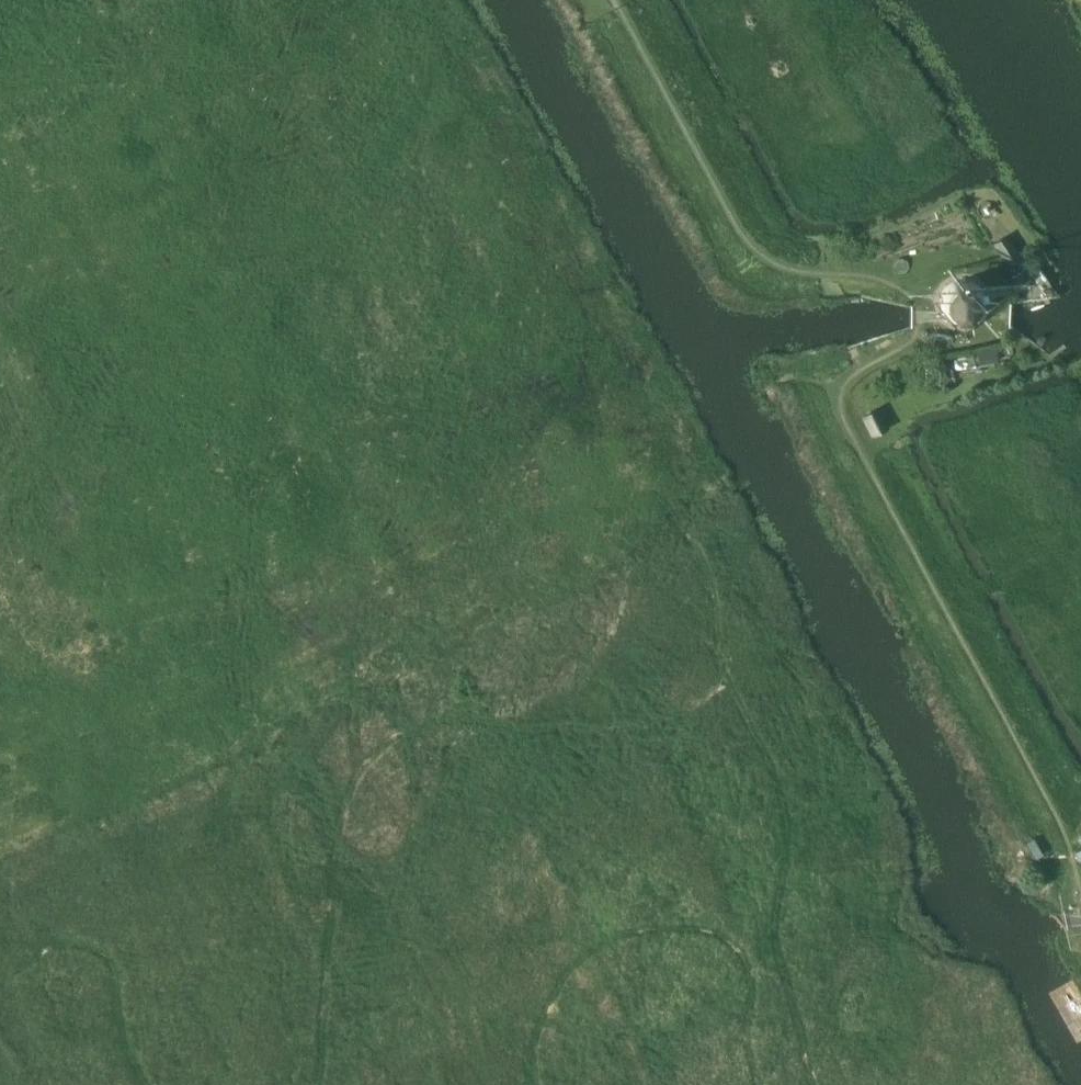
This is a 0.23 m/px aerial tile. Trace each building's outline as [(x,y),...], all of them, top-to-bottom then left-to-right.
[(993,244),(1006,266),(1020,258),(1007,236),(993,244)] [(1020,272),(1011,277),(1018,289),(1027,284),(1020,272)] [(939,301),(940,309),(941,312),(944,316),(949,322),(957,325),(965,326),(973,323),(979,318),(984,311),(986,303),(985,295),(981,288),(976,282),(968,279),(960,279),(952,281),(946,286),(941,293),(939,301)] [(998,362),(996,348),(976,351),(979,365),(998,362)] [(972,357),(960,358),(961,369),(973,367),(972,357)] [(879,408),(862,416),(871,435),(888,426),(879,408)]
